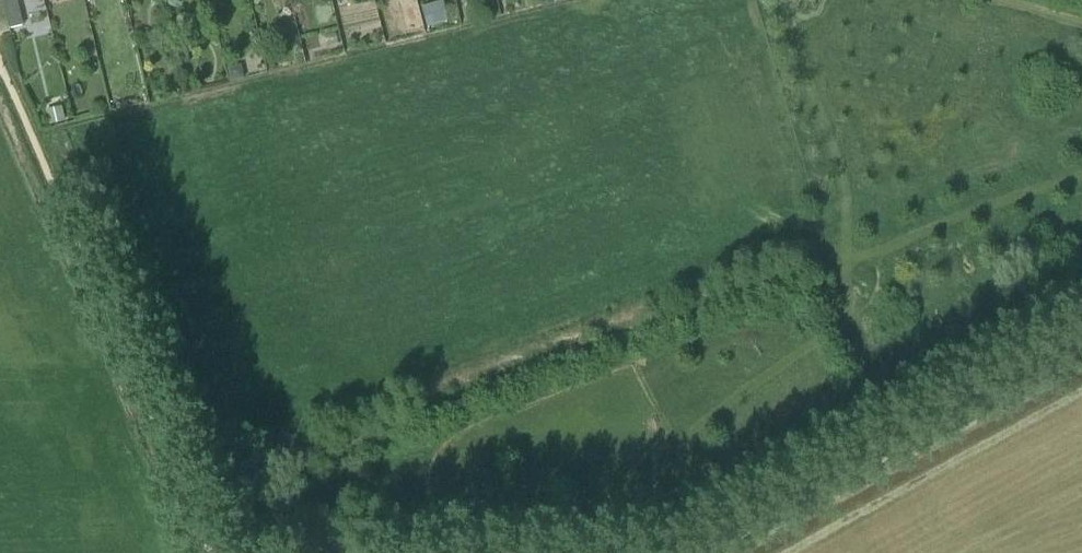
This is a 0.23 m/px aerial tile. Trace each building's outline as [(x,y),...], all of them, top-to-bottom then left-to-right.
[(4,14),(19,10),(16,0),(1,0),(4,14)] [(427,28),(449,22),(445,9),(423,15),(427,28)]
